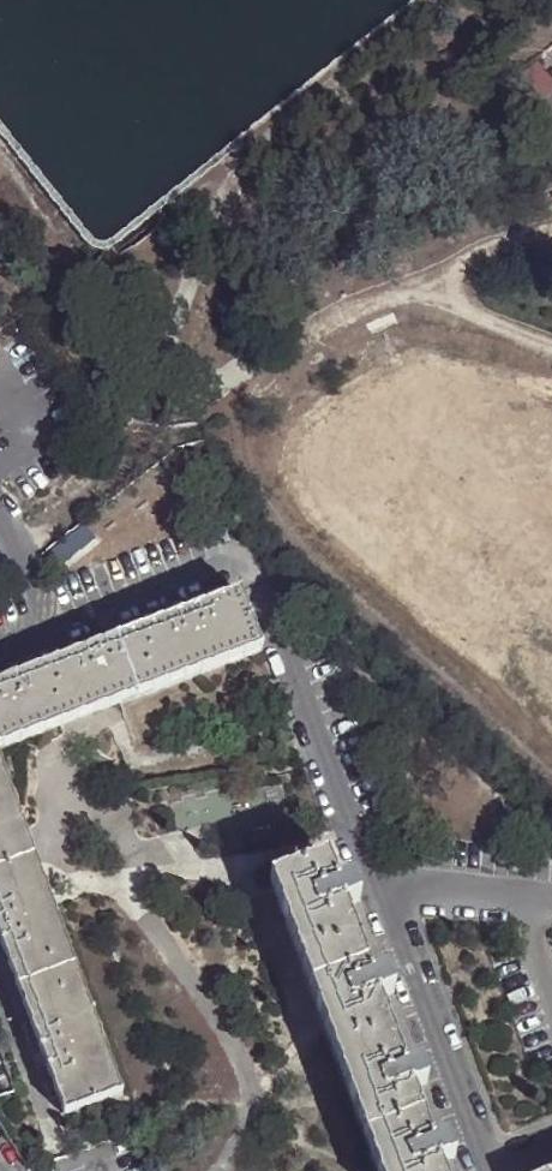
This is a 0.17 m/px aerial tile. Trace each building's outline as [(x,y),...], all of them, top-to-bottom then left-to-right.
[(264,656),(244,599),(0,686),(0,751),(264,656)] [(63,1115),(119,1095),(0,771),(0,944),(63,1115)] [(370,980),(346,909),(361,904),(354,885),(338,890),(329,862),(273,883),(377,1170),(441,1170),(438,1164),(454,1159),(446,1138),(430,1143),(411,1091),(427,1085),(419,1065),(404,1070),(380,1000),(394,995),(386,974),(370,980)]
